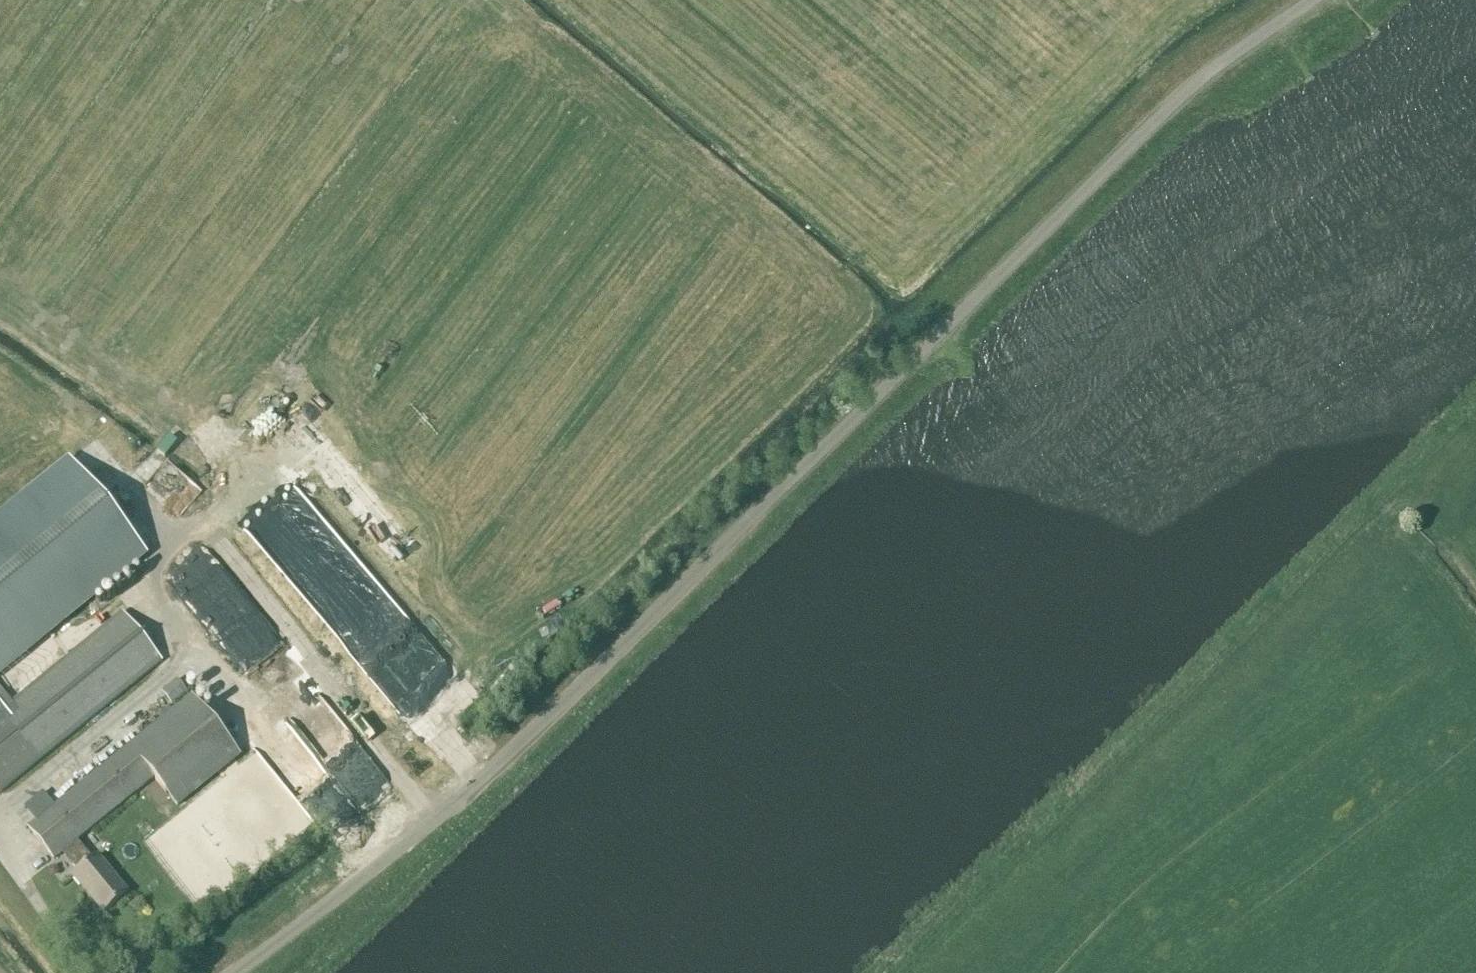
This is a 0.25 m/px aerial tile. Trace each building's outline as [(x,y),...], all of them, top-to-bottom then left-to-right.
[(149,557),(71,459),(0,516),(0,679),(149,557)] [(124,612),(13,702),(0,686),(0,794),(163,662),(124,612)] [(173,707),(189,694),(177,680),(161,692),(173,707)] [(179,806),(240,756),(229,742),(229,741),(191,696),(29,828),(55,860),(63,853),(79,872),(74,876),(104,913),(128,893),(98,856),(93,860),(77,842),(155,778),(167,792),(179,806)] [(366,809),(395,787),(366,749),(356,756),(363,766),(350,776),(354,782),(349,786),(366,809)]
